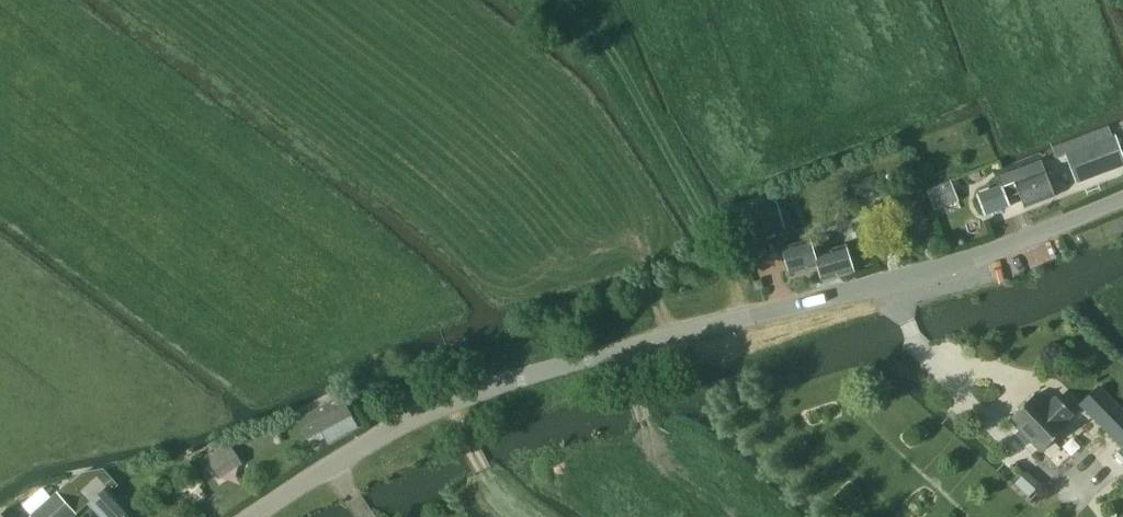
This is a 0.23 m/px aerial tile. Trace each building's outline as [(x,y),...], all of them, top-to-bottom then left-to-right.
[(1075,182),(1122,162),(1111,137),(1064,156),(1075,182)] [(999,187),(975,196),(983,216),(1008,207),(1005,199),(1019,195),(1025,208),(1055,197),(1042,162),(1012,174),(996,179),(999,187)] [(945,186),(928,192),(935,210),(952,204),(945,186)] [(748,237),(782,226),(774,202),(740,212),(748,237)] [(821,281),(853,271),(845,245),(814,255),(809,240),(781,249),(789,275),(817,266),(821,281)] [(755,292),(762,289),(760,282),(753,284),(755,292)] [(1079,406),(1117,446),(1122,441),(1122,413),(1099,388),(1079,406)] [(1068,427),(1063,423),(1072,415),(1056,398),(1045,408),(1034,396),(1009,420),(1020,431),(1016,434),(1027,445),(1030,443),(1041,454),(1068,427)] [(342,398),(312,414),(328,444),(357,428),(342,398)] [(219,480),(244,463),(236,451),(211,467),(219,480)] [(58,494),(69,506),(81,494),(88,502),(102,516),(134,516),(112,493),(118,487),(103,470),(82,474),(70,485),(69,484),(58,494)] [(77,515),(57,492),(30,516),(75,516),(77,515)]
